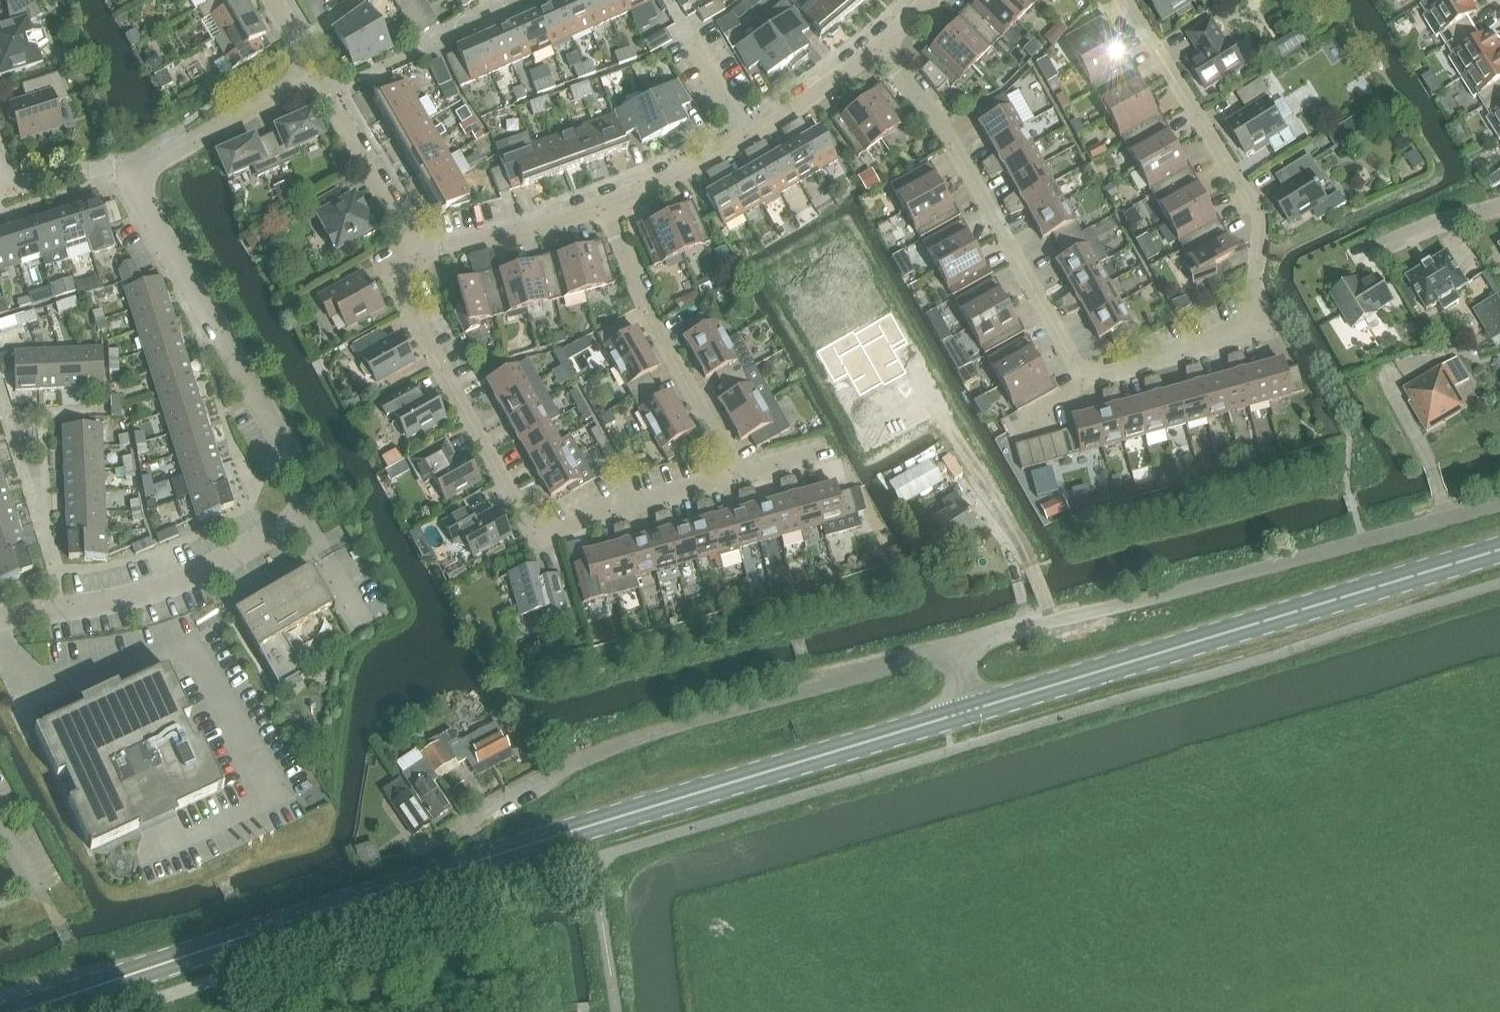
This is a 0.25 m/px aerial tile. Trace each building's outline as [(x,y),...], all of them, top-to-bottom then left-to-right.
[(0,25),(0,77),(43,62),(39,49),(48,42),(44,29),(32,30),(29,22),(42,14),(34,0),(6,0),(16,17),(9,22),(0,25)] [(207,3),(198,8),(204,19),(212,15),(223,34),(254,16),(245,0),(237,0),(235,1),(234,0),(212,0),(207,3)] [(414,7),(410,0),(395,0),(403,14),(414,7)] [(462,8),(473,0),(456,0),(462,8)] [(578,0),(566,0),(556,4),(571,37),(590,28),(578,0)] [(602,0),(578,0),(590,28),(610,19),(602,0)] [(625,0),(602,0),(610,19),(630,11),(625,0)] [(630,11),(651,1),(650,0),(625,0),(630,11)] [(697,11),(704,22),(725,9),(720,0),(716,0),(697,11)] [(746,0),(736,9),(742,15),(752,7),(746,0)] [(819,0),(808,0),(797,9),(798,10),(799,9),(817,32),(815,33),(819,38),(838,22),(819,0)] [(838,22),(854,8),(848,0),(819,0),(838,22)] [(854,8),(864,0),(848,0),(854,8)] [(996,42),(1017,21),(996,0),(980,0),(976,4),(972,1),(963,10),(996,42)] [(1017,21),(1037,0),(996,0),(1017,21)] [(1164,20),(1177,12),(1180,17),(1194,9),(1190,4),(1196,0),(1151,0),(1164,20)] [(1420,4),(1427,14),(1424,16),(1437,37),(1440,34),(1447,45),(1475,27),(1469,17),(1477,12),(1473,5),(1475,2),(1475,0),(1450,0),(1446,2),(1445,0),(1427,0),(1420,4)] [(571,37),(556,4),(536,13),(551,46),(571,37)] [(381,27),(366,7),(334,30),(344,48),(381,27)] [(766,30),(789,63),(808,47),(799,37),(809,29),(792,8),(766,30)] [(945,34),(975,63),(996,42),(963,10),(954,19),(957,23),(945,34)] [(551,46),(536,13),(517,22),(531,54),(551,46)] [(1080,64),(1116,44),(1108,29),(1112,26),(1105,15),(1065,37),(1080,64)] [(254,16),(223,34),(215,38),(233,68),(263,51),(257,40),(264,36),(265,36),(266,35),(254,16)] [(1212,19),(1188,34),(1198,49),(1200,48),(1204,54),(1190,63),(1197,74),(1197,78),(1201,85),(1205,87),(1206,89),(1230,74),(1231,76),(1241,70),(1240,68),(1246,64),(1229,39),(1226,41),(1212,19)] [(531,54),(517,22),(497,31),(511,63),(531,54)] [(1060,22),(1052,30),(1059,37),(1067,28),(1060,22)] [(381,27),(344,48),(355,66),(391,49),(387,40),(381,27)] [(1447,45),(1453,55),(1449,57),(1462,77),(1499,53),(1499,49),(1499,39),(1498,38),(1494,39),(1490,32),(1482,37),(1475,27),(1447,45)] [(1302,28),(1276,44),(1284,57),(1310,41),(1302,28)] [(650,53),(662,46),(672,40),(665,29),(644,42),(650,53)] [(767,75),(789,63),(766,30),(737,46),(749,69),(761,63),(767,75)] [(511,63),(497,31),(477,39),(492,72),(511,63)] [(920,70),(936,92),(948,80),(953,85),(975,63),(945,34),(934,46),(930,43),(921,53),(929,61),(920,70)] [(396,36),(387,40),(391,49),(392,51),(400,47),(396,36)] [(492,72),(477,39),(457,48),(458,50),(446,55),(460,86),(492,72)] [(1095,90),(1135,68),(1129,56),(1124,58),(1116,44),(1080,64),(1095,90)] [(623,49),(628,61),(637,58),(632,46),(623,49)] [(628,61),(623,49),(614,52),(619,64),(628,61)] [(1484,105),(1499,95),(1499,53),(1462,77),(1474,97),(1478,95),(1484,105)] [(154,58),(148,61),(153,70),(162,64),(159,59),(154,58)] [(441,58),(429,63),(439,86),(451,81),(441,58)] [(582,64),(587,76),(596,72),(591,61),(582,64)] [(587,76),(582,64),(574,67),(578,79),(587,76)] [(1109,116),(1145,96),(1137,82),(1141,79),(1135,68),(1095,90),(1109,116)] [(165,69),(155,75),(162,88),(173,83),(165,69)] [(12,108),(7,113),(10,120),(17,122),(22,138),(40,132),(39,129),(61,122),(55,102),(68,98),(60,72),(29,81),(34,96),(11,104),(12,108)] [(542,79),(546,90),(555,87),(551,75),(542,79)] [(416,100),(405,81),(404,81),(404,82),(399,85),(395,78),(375,87),(378,95),(373,98),(385,118),(416,100)] [(1249,110),(1228,123),(1247,154),(1255,149),(1257,152),(1271,143),(1276,150),(1293,139),(1268,99),(1273,96),(1262,78),(1238,93),(1249,110)] [(546,90),(542,79),(533,82),(537,94),(546,90)] [(451,81),(439,86),(446,100),(458,94),(451,81)] [(579,85),(583,96),(592,93),(588,81),(579,85)] [(648,99),(665,135),(686,122),(679,110),(690,103),(676,81),(648,99)] [(859,104),(883,137),(908,119),(881,82),(870,90),(872,95),(859,104)] [(583,96),(579,85),(570,88),(574,100),(583,96)] [(522,86),(513,89),(517,101),(526,98),(522,86)] [(1064,92),(1056,97),(1062,109),(1070,104),(1064,92)] [(991,142),(1022,125),(1004,93),(982,106),(988,118),(978,124),(979,125),(982,129),(983,129),(991,142)] [(1484,105),(1491,115),(1487,118),(1499,138),(1499,137),(1499,95),(1484,105)] [(538,99),(543,111),(552,108),(547,96),(538,99)] [(1124,142),(1164,120),(1158,109),(1153,111),(1145,96),(1109,116),(1124,142)] [(543,111),(538,99),(530,103),(534,114),(543,111)] [(665,135),(648,99),(616,110),(625,134),(637,130),(642,143),(665,135)] [(416,100),(385,118),(396,137),(427,119),(416,100)] [(883,137),(859,104),(846,114),(842,111),(831,119),(859,155),(883,137)] [(466,107),(455,113),(462,123),(473,116),(466,107)] [(278,131),(266,136),(280,167),(303,157),(298,145),(322,134),(312,111),(276,127),(278,131)] [(593,122),(605,156),(628,148),(626,142),(624,143),(614,116),(614,115),(593,122)] [(1358,115),(1334,130),(1342,143),(1366,127),(1358,115)] [(473,117),(459,126),(465,136),(471,132),(479,128),(473,117)] [(800,118),(791,124),(818,171),(838,159),(837,158),(837,159),(820,129),(809,135),(800,119),(800,118)] [(1078,118),(1070,123),(1077,134),(1085,130),(1078,118)] [(407,156),(438,138),(446,133),(441,125),(434,130),(427,119),(396,137),(407,156)] [(1139,169),(1174,149),(1166,134),(1170,131),(1164,120),(1124,142),(1139,169)] [(572,130),(585,164),(605,156),(593,122),(572,130)] [(792,145),(782,151),(800,182),(818,171),(791,124),(782,129),(783,130),(792,145)] [(1022,125),(991,142),(999,156),(994,158),(992,156),(982,164),(984,171),(1032,144),(1022,125)] [(552,137),(564,171),(585,164),(572,130),(552,137)] [(503,166),(511,190),(521,186),(522,187),(544,179),(532,145),(528,133),(505,142),(510,155),(512,154),(514,162),(503,166)] [(258,177),(280,167),(266,136),(255,141),(253,137),(231,147),(228,144),(213,153),(220,165),(223,163),(229,176),(252,166),(258,177)] [(552,137),(532,145),(544,179),(564,171),(552,137)] [(438,138),(407,156),(417,175),(449,156),(438,138)] [(930,143),(929,149),(932,155),(942,149),(935,139),(930,143)] [(763,141),(754,146),(781,192),(800,182),(782,151),(772,156),(763,142),(764,141),(763,141)] [(1101,142),(1087,149),(1092,159),(1106,152),(1101,142)] [(1032,144),(984,171),(989,177),(1001,172),(1000,169),(1004,166),(1012,180),(1043,163),(1032,144)] [(755,166),(744,172),(762,203),(781,192),(754,146),(745,151),(746,152),(755,166)] [(1153,195),(1193,173),(1187,161),(1182,163),(1174,149),(1139,169),(1153,195)] [(477,152),(464,159),(470,169),(483,162),(477,152)] [(460,175),(449,156),(417,175),(428,193),(460,175)] [(1273,195),(1290,222),(1328,199),(1318,184),(1325,180),(1310,156),(1282,173),(1290,185),(1273,195)] [(890,184),(905,211),(941,191),(931,173),(935,170),(930,161),(890,184)] [(726,162),(716,167),(743,214),(762,203),(744,172),(734,178),(725,163),(726,163),(726,162)] [(343,166),(339,178),(354,171),(350,163),(343,166)] [(1053,182),(1043,163),(1012,180),(1020,194),(1015,196),(1013,193),(1003,201),(1006,208),(1053,182)] [(503,166),(491,170),(499,194),(511,190),(503,166)] [(724,225),(743,214),(716,167),(707,172),(708,172),(717,188),(706,194),(724,224),(723,224),(724,225)] [(871,170),(859,177),(867,190),(879,183),(871,170)] [(1168,221),(1204,201),(1195,186),(1199,183),(1193,173),(1153,195),(1168,221)] [(1488,180),(1491,185),(1493,187),(1499,183),(1499,180),(1496,174),(1488,180)] [(470,195),(471,195),(460,175),(428,193),(440,214),(446,211),(445,209),(450,207),(450,208),(470,202),(468,196),(470,195)] [(300,180),(290,184),(297,198),(307,193),(300,180)] [(1064,201),(1053,182),(1006,208),(1010,214),(1022,210),(1021,207),(1025,204),(1033,218),(1064,201)] [(1113,184),(1105,188),(1110,197),(1118,193),(1113,184)] [(347,200),(340,188),(316,202),(323,214),(319,216),(329,233),(325,235),(332,247),(336,245),(338,248),(362,234),(364,238),(377,230),(359,198),(356,200),(354,196),(347,200)] [(947,202),(941,191),(905,211),(920,237),(960,215),(952,200),(947,202)] [(292,195),(280,200),(284,208),(295,203),(292,195)] [(681,209),(665,216),(682,253),(710,241),(692,199),(680,205),(681,209)] [(78,207),(89,241),(92,251),(115,243),(101,200),(78,207)] [(1082,232),(1064,201),(1033,218),(1040,232),(1042,237),(1042,238),(1052,233),(1059,245),(1082,232)] [(1182,247),(1222,225),(1216,214),(1212,215),(1204,201),(1168,221),(1182,247)] [(66,249),(89,241),(78,207),(55,214),(66,249)] [(32,222),(43,256),(46,265),(69,258),(66,249),(55,214),(32,222)] [(654,266),(682,253),(665,216),(650,223),(648,219),(635,224),(654,266)] [(923,242),(938,268),(973,249),(965,234),(969,231),(962,219),(923,242)] [(32,222),(9,229),(20,263),(43,256),(32,222)] [(1222,225),(1182,247),(1192,265),(1187,268),(1193,283),(1206,278),(1215,275),(1216,274),(1213,265),(1233,254),(1224,239),(1228,236),(1222,225)] [(782,226),(777,228),(781,235),(786,233),(782,226)] [(1068,281),(1099,263),(1108,259),(1090,227),(1082,232),(1059,245),(1065,256),(1056,262),(1056,263),(1059,267),(1060,267),(1068,281)] [(0,232),(0,270),(20,263),(9,229),(0,232)] [(251,230),(243,234),(250,247),(255,245),(258,243),(251,230)] [(590,248),(574,252),(585,292),(614,283),(602,239),(589,243),(590,248)] [(981,263),(973,249),(938,268),(953,295),(992,273),(986,261),(981,263)] [(903,251),(892,257),(897,264),(907,258),(903,251)] [(1408,276),(1406,276),(1407,278),(1408,278),(1426,308),(1427,309),(1428,309),(1428,308),(1440,301),(1445,309),(1460,299),(1455,291),(1467,284),(1467,285),(1469,284),(1468,282),(1467,282),(1448,252),(1449,252),(1448,251),(1446,252),(1447,252),(1431,261),(1429,262),(1431,263),(1426,267),(1424,265),(1423,266),(1408,276)] [(556,252),(544,255),(556,299),(585,292),(574,252),(558,256),(556,252)] [(527,307),(556,299),(544,255),(532,259),(532,264),(516,268),(527,307)] [(123,282),(141,276),(134,262),(126,264),(121,274),(123,282)] [(1110,282),(1099,263),(1068,281),(1076,295),(1071,297),(1069,294),(1059,302),(1062,309),(1110,282)] [(498,315),(527,307),(516,268),(500,272),(498,268),(486,271),(498,315)] [(479,327),(478,321),(498,315),(486,271),(474,275),(474,280),(458,284),(464,307),(455,311),(465,333),(479,327)] [(362,272),(318,296),(330,317),(339,312),(347,327),(383,307),(373,289),(372,290),(362,272)] [(1215,275),(1206,278),(1213,295),(1222,290),(1216,274),(1215,275)] [(1332,294),(1353,328),(1378,312),(1377,310),(1393,300),(1378,275),(1361,285),(1357,278),(1332,294)] [(75,284),(79,296),(103,288),(99,277),(75,284)] [(131,310),(168,298),(161,277),(124,288),(131,310)] [(955,299),(970,326),(1006,307),(998,292),(1001,289),(995,277),(955,299)] [(72,278),(52,284),(56,296),(76,290),(72,278)] [(708,278),(697,283),(702,295),(713,290),(708,278)] [(1120,301),(1110,282),(1062,309),(1066,315),(1078,311),(1077,307),(1081,304),(1089,319),(1120,301)] [(52,286),(29,293),(32,304),(55,297),(52,286)] [(691,295),(695,302),(701,299),(697,292),(691,295)] [(1498,295),(1474,309),(1493,340),(1499,336),(1499,298),(1498,295)] [(79,306),(76,297),(66,300),(69,309),(79,306)] [(30,298),(18,301),(20,308),(32,304),(30,298)] [(168,298),(131,310),(138,330),(174,319),(168,298)] [(299,298),(292,302),(296,309),(303,305),(299,298)] [(56,303),(59,312),(69,309),(66,300),(56,303)] [(1138,333),(1120,301),(1089,319),(1097,332),(1096,333),(1098,338),(1098,339),(1108,333),(1115,345),(1138,333)] [(1014,321),(1006,307),(970,326),(985,353),(1025,331),(1018,319),(1014,321)] [(96,322),(105,319),(102,309),(93,312),(96,322)] [(696,357),(727,340),(709,309),(687,321),(693,333),(683,339),(687,344),(688,344),(696,357)] [(38,319),(35,310),(25,313),(28,322),(38,319)] [(15,316),(18,325),(28,322),(25,313),(15,316)] [(96,322),(99,331),(108,328),(105,319),(96,322)] [(138,330),(144,351),(181,339),(174,319),(138,330)] [(597,335),(615,366),(646,349),(638,335),(639,334),(637,328),(627,334),(620,322),(597,335)] [(385,342),(378,330),(352,344),(359,357),(362,356),(365,361),(362,363),(361,366),(366,376),(369,377),(373,375),(376,381),(413,361),(398,334),(385,342)] [(565,331),(551,335),(554,344),(567,340),(565,331)] [(884,385),(907,373),(884,333),(862,345),(883,382),(884,385)] [(722,384),(755,366),(737,334),(727,340),(696,357),(703,371),(703,372),(705,378),(715,372),(722,384)] [(987,357),(1002,384),(1038,364),(1030,350),(1034,347),(1027,335),(987,357)] [(151,372),(187,360),(181,339),(144,351),(151,372)] [(860,395),(883,382),(862,345),(860,342),(838,355),(860,395)] [(104,386),(102,348),(80,349),(81,387),(104,386)] [(561,366),(568,362),(560,348),(553,352),(561,366)] [(60,388),(81,387),(80,349),(58,350),(60,388)] [(119,359),(118,349),(109,349),(109,359),(119,359)] [(654,362),(646,349),(615,366),(632,397),(655,385),(649,373),(658,367),(655,362),(654,362)] [(38,389),(60,388),(58,350),(37,351),(38,389)] [(16,390),(38,389),(37,351),(14,352),(16,390)] [(1249,406),(1269,400),(1260,366),(1244,370),(1244,365),(1247,364),(1241,352),(1234,353),(1249,406)] [(1234,373),(1218,377),(1228,412),(1249,406),(1234,353),(1227,356),(1228,369),(1232,369),(1234,373)] [(977,354),(969,358),(972,363),(980,359),(977,354)] [(1260,366),(1269,400),(1304,391),(1297,366),(1284,369),(1281,358),(1280,359),(1275,361),(1275,362),(1260,366)] [(1405,390),(1412,403),(1410,404),(1428,433),(1468,408),(1456,388),(1470,380),(1457,358),(1405,390)] [(119,359),(109,359),(109,370),(119,369),(119,359)] [(497,402),(538,379),(527,359),(487,382),(495,396),(494,396),(497,402)] [(151,372),(157,392),(194,381),(187,360),(151,372)] [(568,362),(561,366),(569,380),(576,376),(568,362)] [(1038,364),(1002,384),(1017,411),(1057,389),(1051,377),(1046,379),(1038,364)] [(1207,417),(1228,412),(1218,377),(1203,382),(1202,377),(1205,375),(1200,364),(1192,365),(1207,417)] [(1186,423),(1207,417),(1192,365),(1185,368),(1187,380),(1190,380),(1192,385),(1177,389),(1186,423)] [(731,420),(772,397),(755,366),(722,384),(728,396),(719,402),(722,407),(723,406),(731,420)] [(1165,429),(1186,423),(1177,389),(1161,393),(1160,388),(1163,387),(1158,375),(1151,376),(1165,429)] [(1150,396),(1135,400),(1144,435),(1165,429),(1151,376),(1144,379),(1145,392),(1148,392),(1150,396)] [(508,420),(548,398),(538,379),(497,402),(500,406),(501,406),(508,420)] [(157,392),(164,413),(200,401),(194,381),(157,392)] [(662,397),(655,385),(632,397),(650,429),(681,411),(673,398),(674,397),(672,391),(662,397)] [(414,399),(408,387),(380,403),(387,416),(394,412),(397,417),(396,422),(400,428),(404,431),(408,437),(419,430),(421,433),(436,424),(435,421),(444,416),(430,390),(414,399)] [(1116,387),(1109,388),(1124,440),(1144,435),(1135,400),(1119,405),(1119,400),(1122,398),(1116,387)] [(1109,408),(1093,412),(1103,446),(1124,440),(1109,388),(1102,391),(1103,404),(1107,403),(1109,408)] [(577,406),(584,403),(576,389),(569,393),(577,406)] [(110,395),(111,405),(121,405),(120,394),(110,395)] [(757,447),(784,432),(790,428),(772,397),(731,420),(738,434),(738,435),(740,441),(750,435),(757,447)] [(518,440),(550,421),(559,417),(548,398),(508,420),(516,434),(518,440)] [(164,413),(170,433),(207,422),(200,401),(164,413)] [(584,403),(577,406),(585,420),(592,417),(584,403)] [(111,405),(111,416),(121,415),(121,405),(111,405)] [(1320,409),(1313,417),(1322,425),(1331,437),(1339,434),(1333,421),(1320,409)] [(612,411),(601,417),(607,427),(617,421),(612,411)] [(689,425),(681,411),(650,429),(668,460),(690,448),(684,436),(693,430),(690,425),(689,425)] [(1068,456),(1103,446),(1093,412),(1078,416),(1078,415),(1073,416),(1071,416),(1074,427),(1061,431),(1068,456)] [(561,440),(550,421),(518,440),(521,444),(522,444),(529,458),(561,440)] [(170,433),(177,454),(213,442),(207,422),(170,433)] [(101,424),(63,426),(64,448),(102,447),(101,424)] [(598,444),(605,440),(597,426),(590,430),(598,444)] [(1049,434),(1056,459),(1068,456),(1061,431),(1049,434)] [(145,442),(143,432),(134,433),(136,443),(145,442)] [(118,436),(120,446),(130,445),(128,434),(118,436)] [(1038,437),(1045,462),(1056,459),(1049,434),(1038,437)] [(539,477),(571,459),(580,454),(569,435),(561,440),(529,458),(537,472),(539,477)] [(1026,441),(1033,466),(1045,462),(1038,437),(1026,441)] [(605,440),(598,444),(606,458),(613,454),(605,440)] [(445,441),(422,454),(411,460),(424,483),(434,478),(445,498),(480,479),(465,453),(454,459),(445,441)] [(1015,444),(1022,469),(1033,466),(1026,441),(1015,444)] [(136,443),(137,454),(147,452),(145,442),(136,443)] [(177,454),(183,475),(220,463),(213,442),(177,454)] [(64,448),(65,470),(103,468),(102,447),(64,448)] [(551,496),(569,486),(571,491),(593,479),(580,454),(571,459),(539,477),(542,482),(543,482),(551,496)] [(132,456),(122,458),(124,468),(134,466),(132,456)] [(931,459),(889,483),(901,504),(943,480),(931,459)] [(227,484),(220,463),(183,475),(190,495),(227,484)] [(126,478),(135,476),(134,466),(124,468),(126,478)] [(1051,467),(1031,473),(1037,497),(1058,491),(1051,467)] [(65,470),(66,492),(104,490),(103,468),(65,470)] [(143,486),(153,485),(151,474),(141,476),(143,486)] [(1119,474),(1111,476),(1113,484),(1121,482),(1119,474)] [(794,476),(787,477),(801,530),(822,524),(813,490),(797,494),(797,489),(800,488),(794,476)] [(786,497),(771,501),(780,536),(801,530),(787,477),(780,480),(781,493),(785,493),(786,497)] [(860,526),(857,514),(857,513),(850,489),(837,493),(834,482),(833,483),(828,485),(813,490),(822,524),(825,536),(860,526)] [(227,484),(190,495),(197,517),(233,505),(227,484)] [(13,506),(6,485),(0,487),(0,510),(13,506)] [(143,486),(145,497),(155,495),(153,485),(143,486)] [(858,487),(850,489),(857,513),(864,511),(858,487)] [(745,508),(729,513),(739,547),(760,541),(745,488),(738,492),(740,504),(743,504),(745,508)] [(753,488),(745,488),(760,541),(780,536),(771,501),(756,505),(755,501),(758,499),(753,488)] [(105,511),(104,490),(66,492),(67,513),(105,511)] [(950,509),(935,518),(951,544),(976,528),(954,493),(944,499),(950,509)] [(1063,495),(1040,505),(1046,518),(1069,508),(1063,495)] [(139,498),(130,500),(132,510),(141,509),(139,498)] [(742,559),(739,547),(729,513),(714,517),(714,512),(717,511),(711,499),(703,500),(718,553),(721,564),(742,559)] [(697,559),(718,553),(703,500),(696,503),(698,516),(701,516),(703,520),(688,524),(697,559)] [(13,506),(0,510),(0,533),(19,527),(13,506)] [(474,521),(468,509),(443,523),(454,542),(457,544),(464,547),(468,546),(474,556),(511,535),(496,508),(474,521)] [(133,521),(143,519),(141,509),(132,510),(133,521)] [(67,513),(68,535),(106,533),(105,511),(67,513)] [(662,532),(646,536),(656,570),(676,564),(662,511),(655,515),(656,527),(660,527),(662,532)] [(670,511),(662,511),(676,564),(697,559),(688,524),(673,528),(672,524),(675,522),(670,511)] [(628,522),(620,523),(635,576),(656,570),(646,536),(631,540),(630,535),(633,534),(628,522)] [(604,547),(617,593),(638,588),(635,576),(620,523),(613,526),(615,539),(618,539),(620,543),(604,547)] [(169,539),(179,535),(175,526),(166,530),(169,539)] [(26,547),(19,527),(0,533),(0,555),(26,547)] [(156,534),(160,543),(169,539),(166,530),(156,534)] [(417,530),(409,534),(413,541),(423,560),(428,557),(431,556),(428,550),(424,550),(419,541),(420,535),(417,530)] [(107,556),(106,533),(68,535),(69,557),(107,556)] [(155,546),(151,537),(141,541),(145,550),(155,546)] [(132,545),(136,554),(145,550),(141,541),(132,545)] [(26,547),(0,555),(0,579),(33,569),(26,547)] [(572,566),(579,591),(583,603),(617,593),(604,547),(589,552),(589,551),(583,552),(586,563),(572,566)] [(545,578),(541,565),(501,576),(501,577),(510,574),(521,614),(541,609),(543,618),(568,611),(558,575),(545,578)] [(335,608),(311,566),(234,611),(282,691),(283,691),(280,686),(306,671),(284,634),(332,606),(334,608),(335,608)] [(478,570),(471,574),(474,580),(482,576),(478,570)] [(158,809),(172,802),(176,809),(224,787),(201,739),(194,742),(183,718),(190,715),(168,667),(119,689),(123,696),(86,714),(83,707),(35,729),(57,777),(65,774),(76,797),(68,801),(91,849),(139,826),(136,819),(150,813),(151,814),(152,814),(153,815),(154,815),(156,814),(157,813),(158,813),(158,812),(158,811),(158,810),(158,809)] [(433,772),(455,756),(457,762),(465,757),(470,766),(508,746),(495,721),(457,741),(450,727),(433,737),(436,741),(428,747),(426,745),(418,750),(423,758),(433,772)] [(450,807),(432,781),(437,777),(433,772),(423,758),(401,773),(433,819),(450,807)] [(430,822),(404,784),(399,777),(382,789),(413,834),(430,822)] [(463,782),(454,789),(462,802),(472,796),(463,782)] [(373,844),(357,849),(362,864),(378,859),(373,844)]
